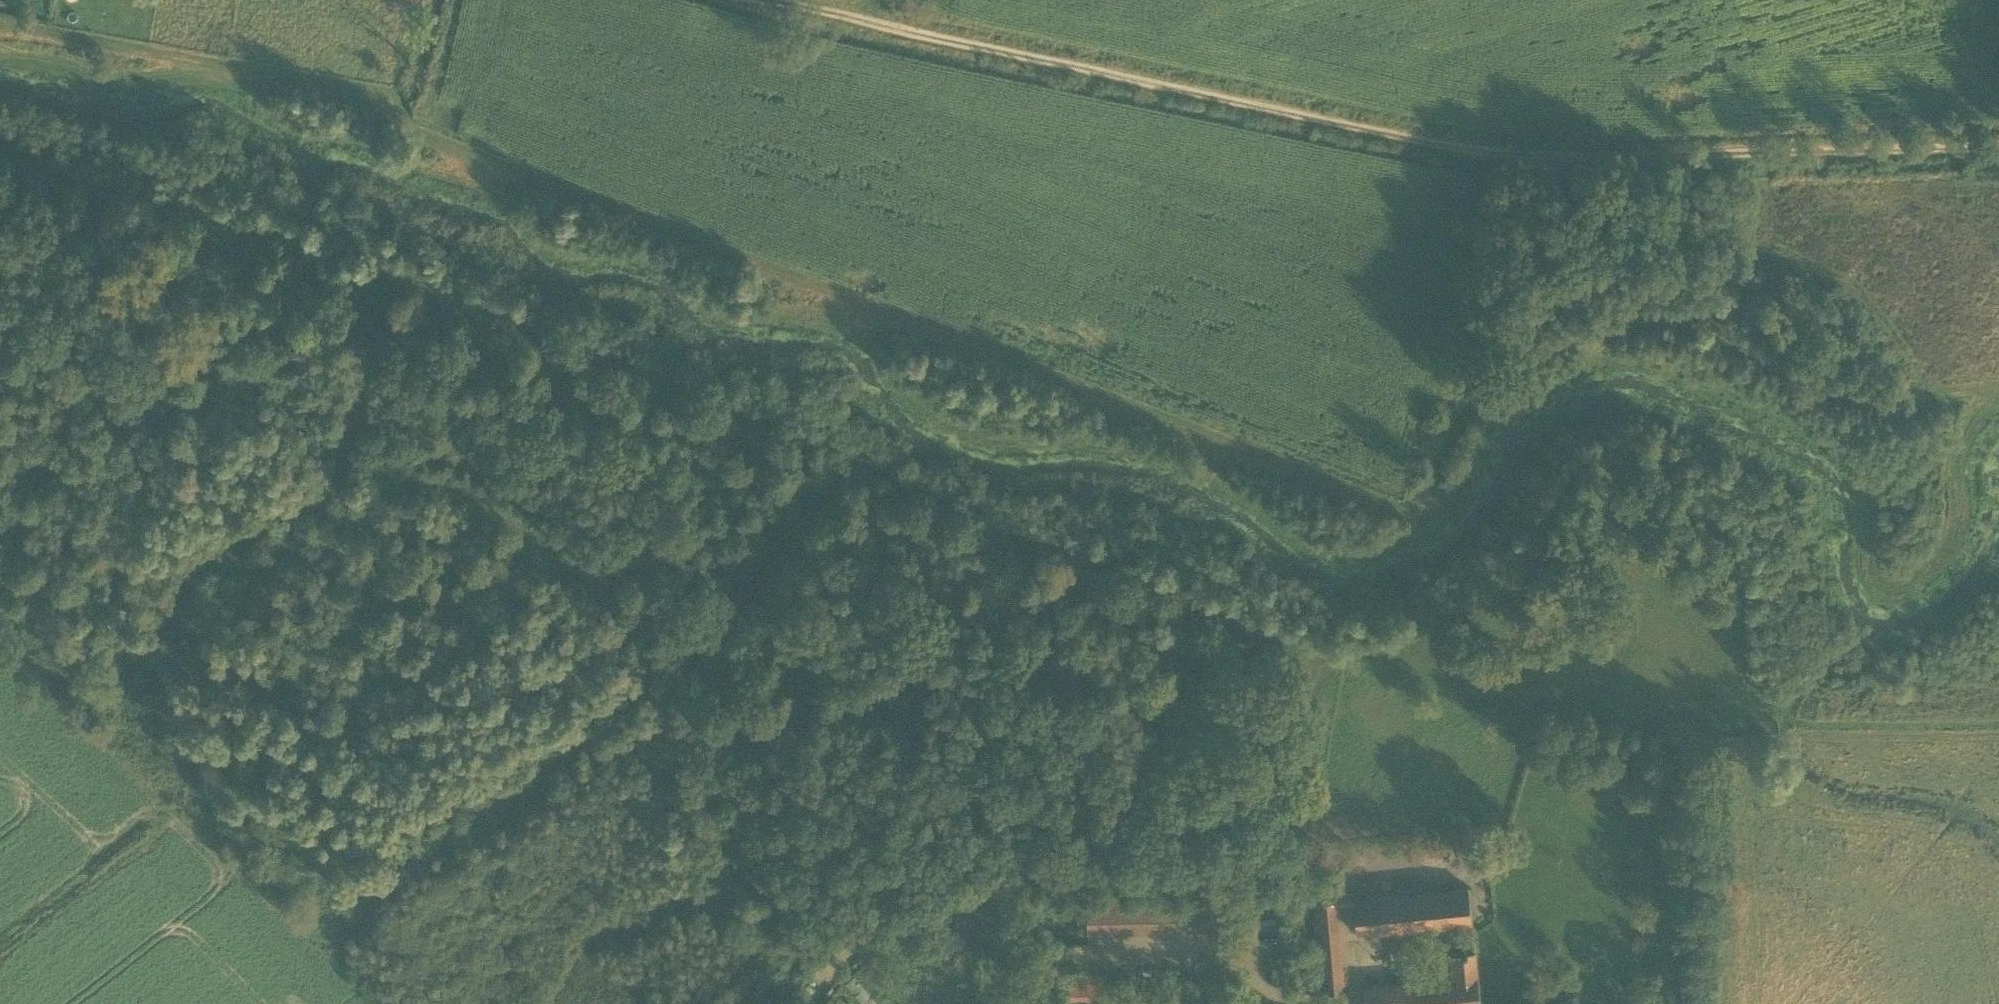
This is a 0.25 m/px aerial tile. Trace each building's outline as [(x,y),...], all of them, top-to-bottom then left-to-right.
[(1357,933),(1377,931),(1472,922),(1468,886),(1354,898),(1357,933)] [(1323,992),(1345,990),(1336,899),(1314,901),(1323,992)] [(1475,949),(1451,951),(1454,977),(1364,986),(1366,1003),(1481,1003),(1475,949)]
